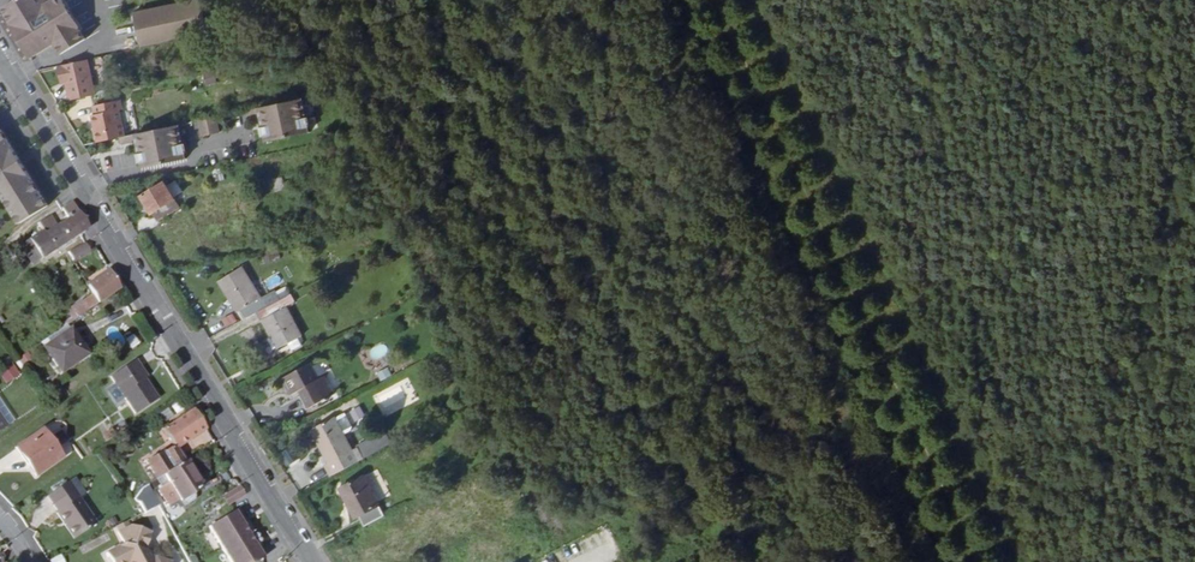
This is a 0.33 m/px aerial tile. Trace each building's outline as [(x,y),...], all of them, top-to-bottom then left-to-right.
[(34,59),(59,43),(66,54),(89,38),(84,31),(85,29),(68,0),(17,0),(4,8),(34,59)] [(198,0),(130,11),(136,45),(204,35),(198,0)] [(101,96),(93,60),(62,67),(65,79),(70,78),(72,83),(75,101),(101,96)] [(303,99),(247,111),(249,119),(264,115),(270,144),(311,135),(303,99)] [(125,138),(130,138),(124,112),(127,111),(125,102),(98,108),(100,117),(97,118),(103,143),(125,138)] [(201,137),(219,132),(215,117),(197,122),(201,137)] [(130,138),(125,138),(127,146),(142,143),(149,171),(189,162),(181,126),(130,138)] [(0,134),(0,199),(18,229),(47,210),(0,134)] [(212,170),(215,182),(223,180),(221,168),(212,170)] [(267,193),(284,191),(282,177),(266,179),(267,193)] [(145,201),(160,224),(184,211),(178,200),(171,190),(169,186),(145,201)] [(171,190),(178,200),(185,196),(178,186),(171,190)] [(82,233),(66,207),(59,212),(65,223),(75,239),(82,233)] [(75,239),(65,223),(54,230),(47,220),(33,229),(37,235),(51,255),(75,239)] [(51,255),(37,235),(25,243),(33,255),(38,264),(51,255)] [(86,255),(81,247),(67,256),(72,264),(86,255)] [(220,283),(244,323),(260,314),(255,305),(262,301),(245,270),(220,283)] [(119,292),(108,275),(86,288),(93,299),(98,306),(100,305),(119,292)] [(298,304),(293,295),(260,314),(281,351),(304,339),(288,310),(298,304)] [(98,306),(93,299),(81,307),(86,314),(89,312),(98,306)] [(103,310),(100,305),(98,306),(89,312),(93,317),(103,310)] [(75,321),(86,314),(81,307),(70,314),(75,321)] [(221,319),(226,329),(237,323),(232,313),(221,319)] [(72,332),(46,349),(63,374),(89,356),(72,332)] [(26,352),(17,359),(22,366),(32,359),(26,352)] [(137,361),(113,378),(137,415),(159,401),(149,384),(146,387),(143,383),(149,379),(137,361)] [(19,377),(14,365),(0,370),(0,376),(2,383),(19,377)] [(310,411),(331,399),(313,366),(282,383),(293,401),(302,397),(310,411)] [(380,381),(391,376),(387,367),(376,373),(380,381)] [(354,421),(363,418),(360,408),(350,411),(354,421)] [(204,429),(193,412),(189,415),(183,419),(178,422),(184,431),(188,439),(204,429)] [(170,440),(184,431),(178,422),(165,431),(170,440)] [(331,480),(379,454),(372,442),(351,454),(335,424),(312,436),(328,466),(324,468),(331,480)] [(41,430),(15,447),(33,476),(59,459),(41,430)] [(174,447),(188,439),(184,431),(170,440),(174,447)] [(146,463),(156,480),(163,476),(184,462),(174,447),(146,463)] [(182,507),(193,501),(193,499),(191,492),(200,487),(184,462),(163,476),(168,484),(157,490),(168,507),(178,500),(182,507)] [(46,493),(53,503),(78,487),(72,476),(46,493)] [(359,521),(364,530),(381,521),(359,482),(335,496),(351,525),(359,521)] [(140,516),(158,506),(146,486),(140,490),(130,502),(139,514),(140,516)] [(78,487),(53,503),(56,509),(54,510),(64,524),(66,522),(75,535),(94,522),(77,496),(82,493),(78,487)] [(245,498),(241,489),(224,499),(229,508),(245,498)] [(236,514),(207,531),(225,561),(260,561),(263,560),(255,546),(260,543),(249,524),(244,527),(236,514)] [(113,527),(121,544),(103,553),(107,561),(156,561),(153,561),(149,561),(146,554),(140,552),(147,534),(127,526),(125,521),(113,527)] [(66,522),(64,524),(72,537),(75,535),(66,522)]
